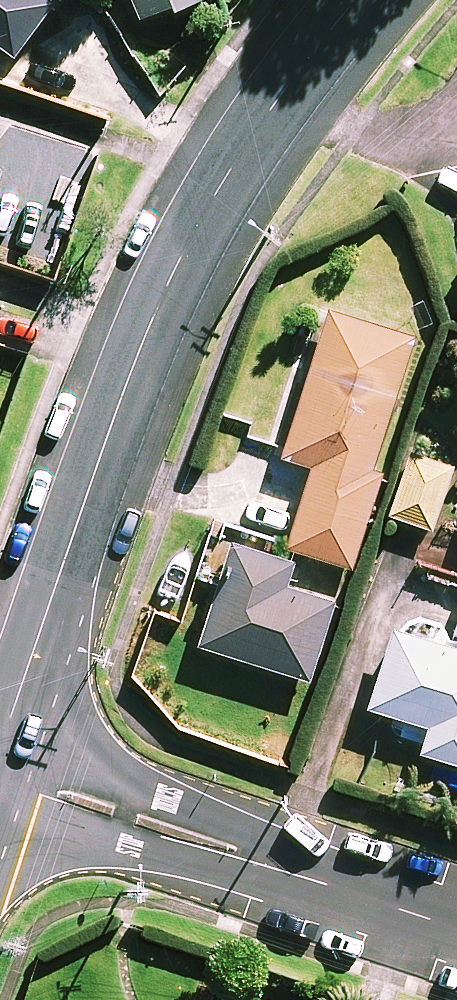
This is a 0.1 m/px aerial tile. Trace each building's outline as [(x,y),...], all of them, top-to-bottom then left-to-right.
[(15,48),(50,0),(0,0),(0,38),(15,48)] [(141,17),(181,0),(134,0),(141,17)] [(416,330),(329,300),(279,448),(315,460),(288,541),(351,562),(383,467),(371,463),(416,330)] [(454,460),(412,446),(390,509),(433,523),(454,460)] [(292,549),(215,526),(200,575),(219,581),(202,637),(310,671),(334,592),(283,576),(292,549)] [(395,619),(370,698),(430,717),(422,744),(456,755),(456,638),(395,619)]
